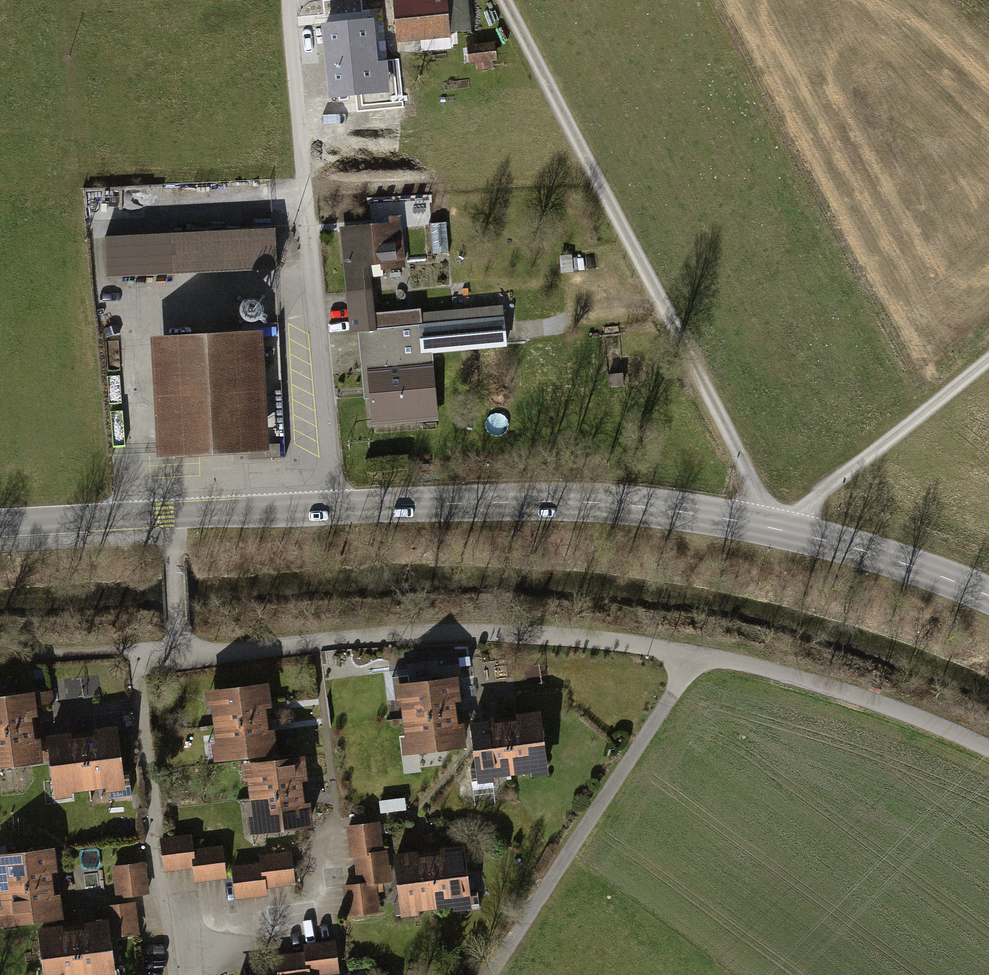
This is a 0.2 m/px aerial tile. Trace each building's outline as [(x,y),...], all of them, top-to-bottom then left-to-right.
[(388,43),(477,34),(474,0),(384,0),(388,43)] [(367,17),(318,23),(325,80),(374,74),(367,17)] [(394,223),(334,229),(344,331),(371,328),(365,270),(398,266),(394,223)] [(274,230),(107,239),(109,279),(276,270),(274,230)] [(256,304),(250,302),(243,303),(238,307),(236,313),(237,319),(241,324),(247,326),(254,325),(258,321),(261,315),(260,309),(256,304)] [(371,328),(344,331),(350,397),(419,390),(416,352),(504,343),(500,304),(376,316),(377,328),(371,328)] [(261,334),(150,341),(158,462),(269,455),(261,334)] [(457,683),(395,690),(398,720),(461,713),(457,683)] [(267,688),(204,696),(208,728),(271,720),(267,688)] [(0,699),(0,734),(37,730),(33,695),(0,699)] [(398,720),(402,755),(465,748),(461,713),(398,720)] [(542,777),(536,719),(504,722),(509,780),(542,777)] [(208,728),(213,765),(275,757),(271,720),(208,728)] [(504,722),(472,725),(478,783),(509,780),(504,722)] [(0,734),(0,770),(42,765),(37,730),(0,734)] [(117,736),(82,739),(87,796),(123,793),(117,736)] [(82,739),(46,743),(52,800),(87,796),(82,739)] [(303,761),(239,771),(244,802),(308,792),(303,761)] [(244,802),(249,835),(313,825),(308,792),(244,802)] [(379,828),(347,831),(349,857),(381,854),(379,828)] [(190,840),(160,845),(165,877),(195,872),(190,840)] [(224,851),(193,855),(198,887),(228,883),(224,851)] [(0,860),(0,893),(55,885),(51,852),(0,860)] [(464,911),(458,853),(426,856),(432,914),(464,911)] [(384,890),(381,854),(349,857),(349,863),(355,863),(358,891),(379,890),(384,890)] [(288,855),(258,860),(262,891),(293,887),(288,855)] [(426,856),(394,859),(400,918),(432,914),(426,856)] [(258,864),(227,868),(232,900),(262,896),(258,864)] [(147,866),(113,870),(117,901),(151,897),(147,866)] [(0,893),(0,908),(3,926),(60,918),(55,885),(0,893)] [(381,918),(379,890),(344,893),(347,921),(381,918)] [(135,907),(104,910),(106,941),(138,938),(135,907)] [(70,930),(75,974),(107,974),(103,927),(70,930)] [(37,933),(41,974),(75,974),(70,930),(37,933)] [(303,949),(305,973),(315,972),(315,974),(337,974),(335,947),(303,949)] [(276,959),(277,974),(315,974),(315,972),(305,973),(303,956),(276,959)]
